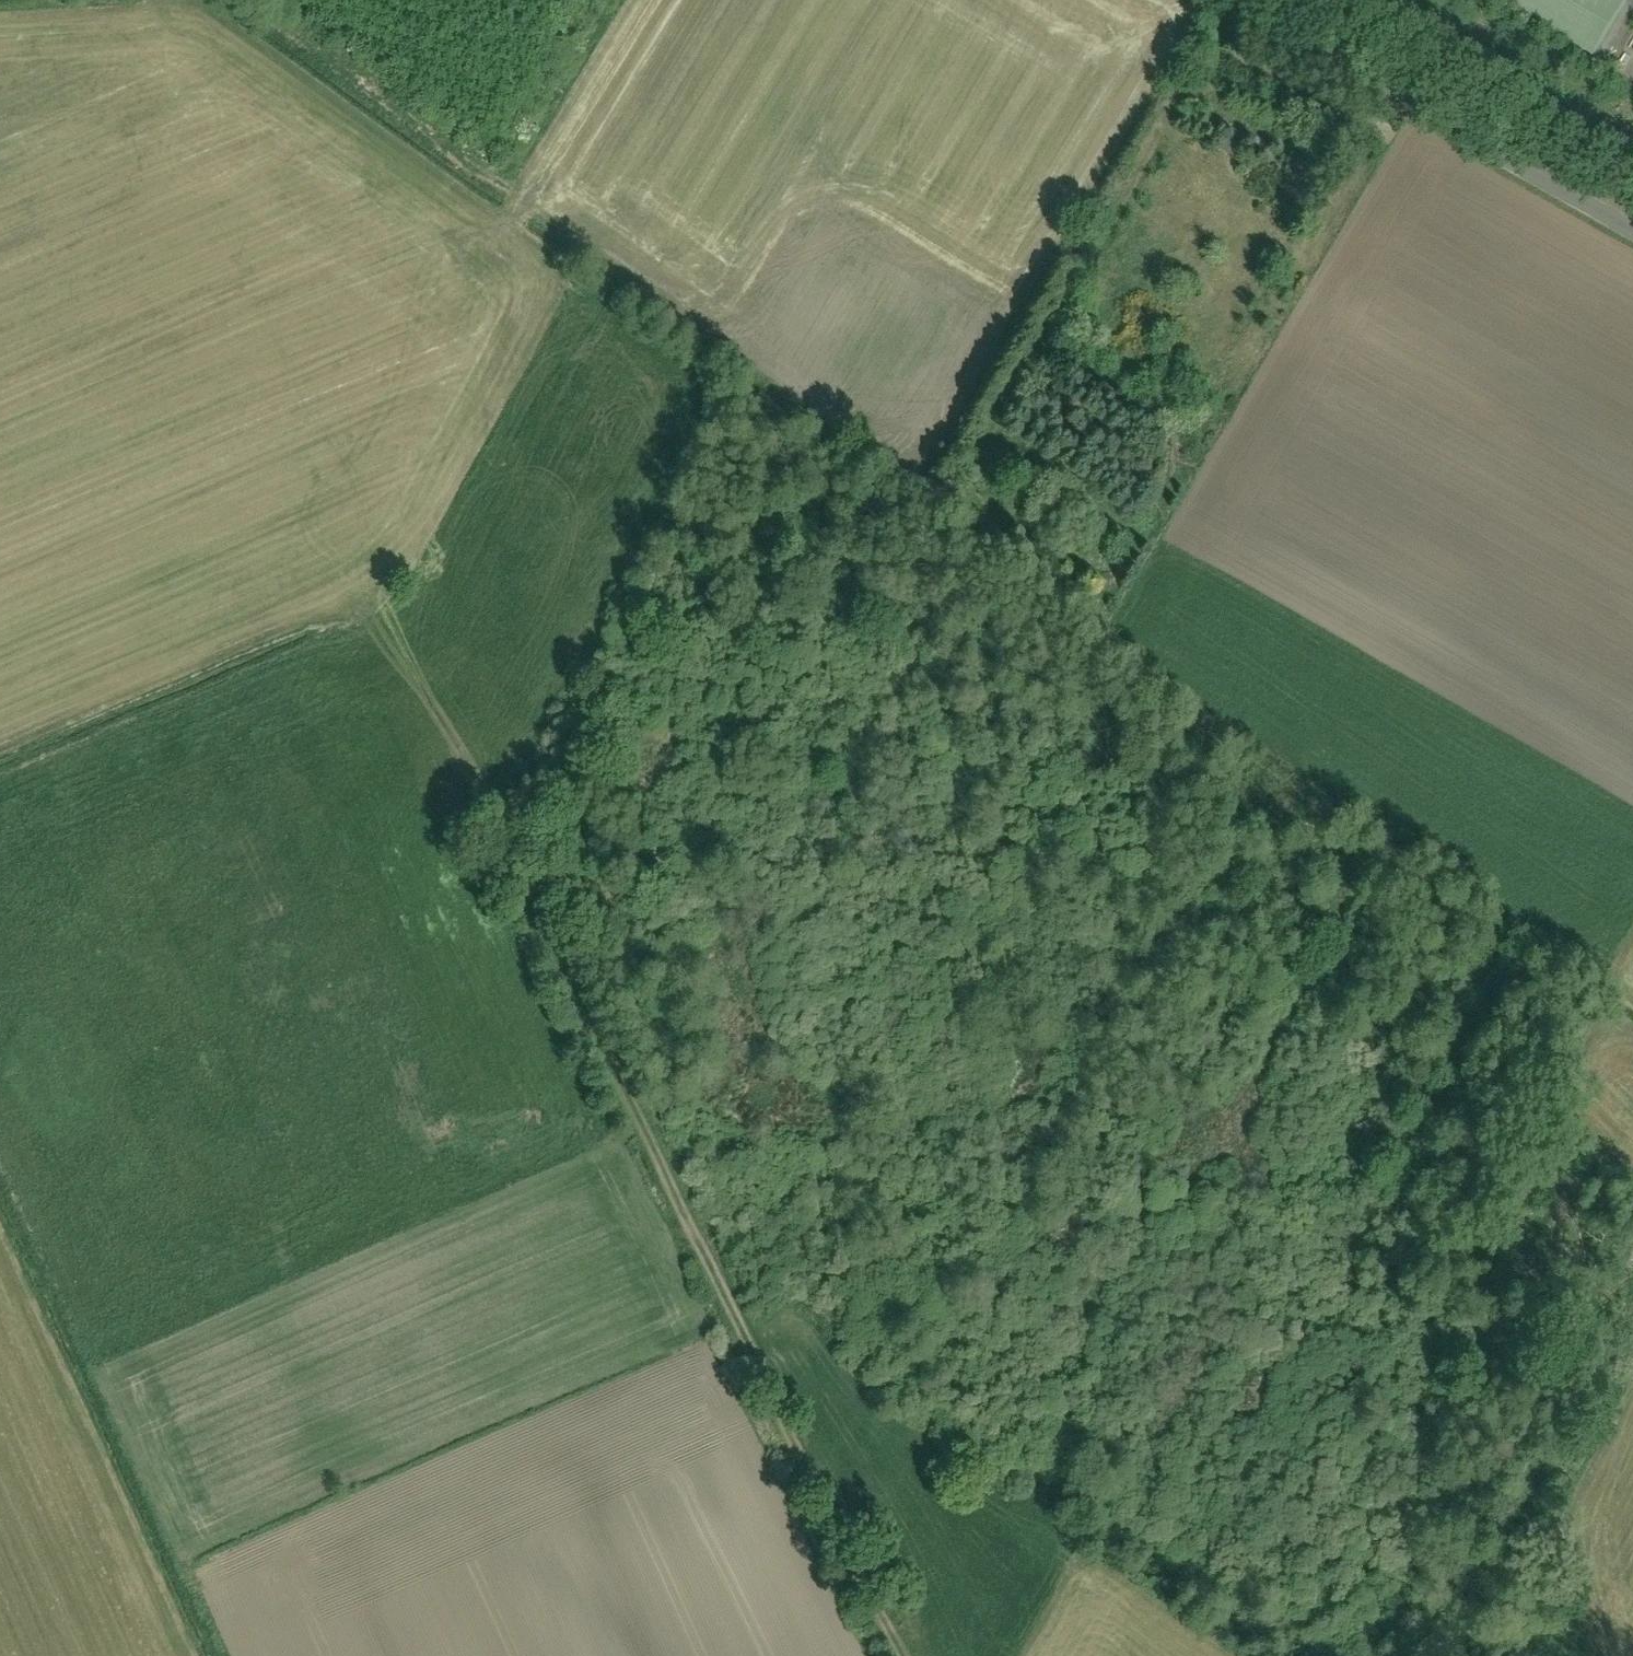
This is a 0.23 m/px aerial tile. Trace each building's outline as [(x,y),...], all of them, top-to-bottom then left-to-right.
[(1586,49),(1614,0),(1498,0),(1586,49)]
